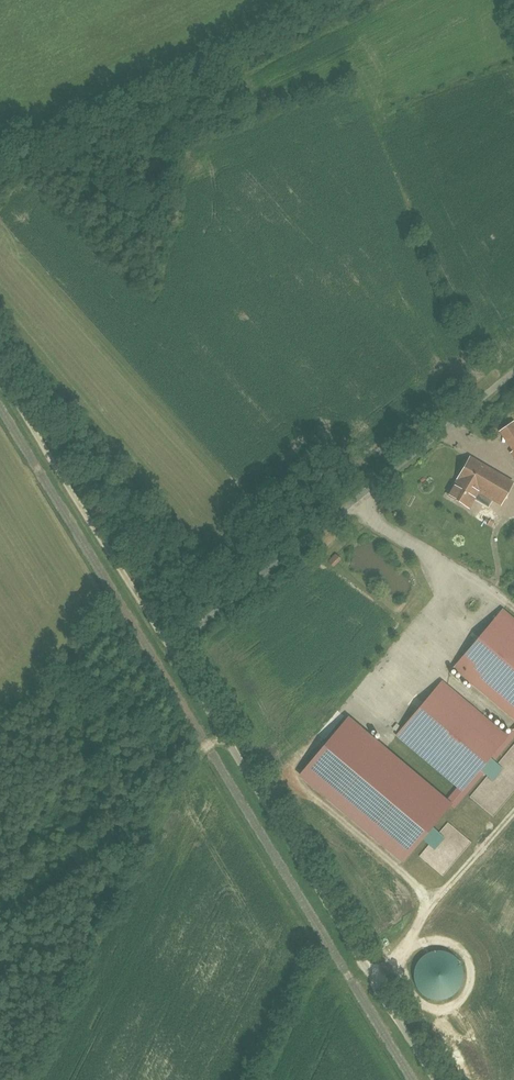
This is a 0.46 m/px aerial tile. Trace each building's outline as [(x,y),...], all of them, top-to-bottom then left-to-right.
[(499,433),(513,453),(510,455),(513,459),(513,423),(499,433)] [(471,458),(448,497),(470,510),(479,494),(501,506),(513,484),(513,483),(471,458)] [(500,613),(453,669),(513,720),(513,625),(500,613)] [(395,737),(457,789),(446,802),(450,805),(455,809),(513,739),(513,728),(507,737),(441,682),(395,737)] [(450,805),(446,802),(347,719),(300,775),(403,862),(450,805)] [(444,1000),(452,998),(458,993),(463,986),(465,978),(464,970),(461,963),(456,957),(449,953),(441,951),(433,952),(426,956),(420,961),(417,969),(416,977),(417,985),(421,992),(428,997),(435,1000),(444,1000)]
